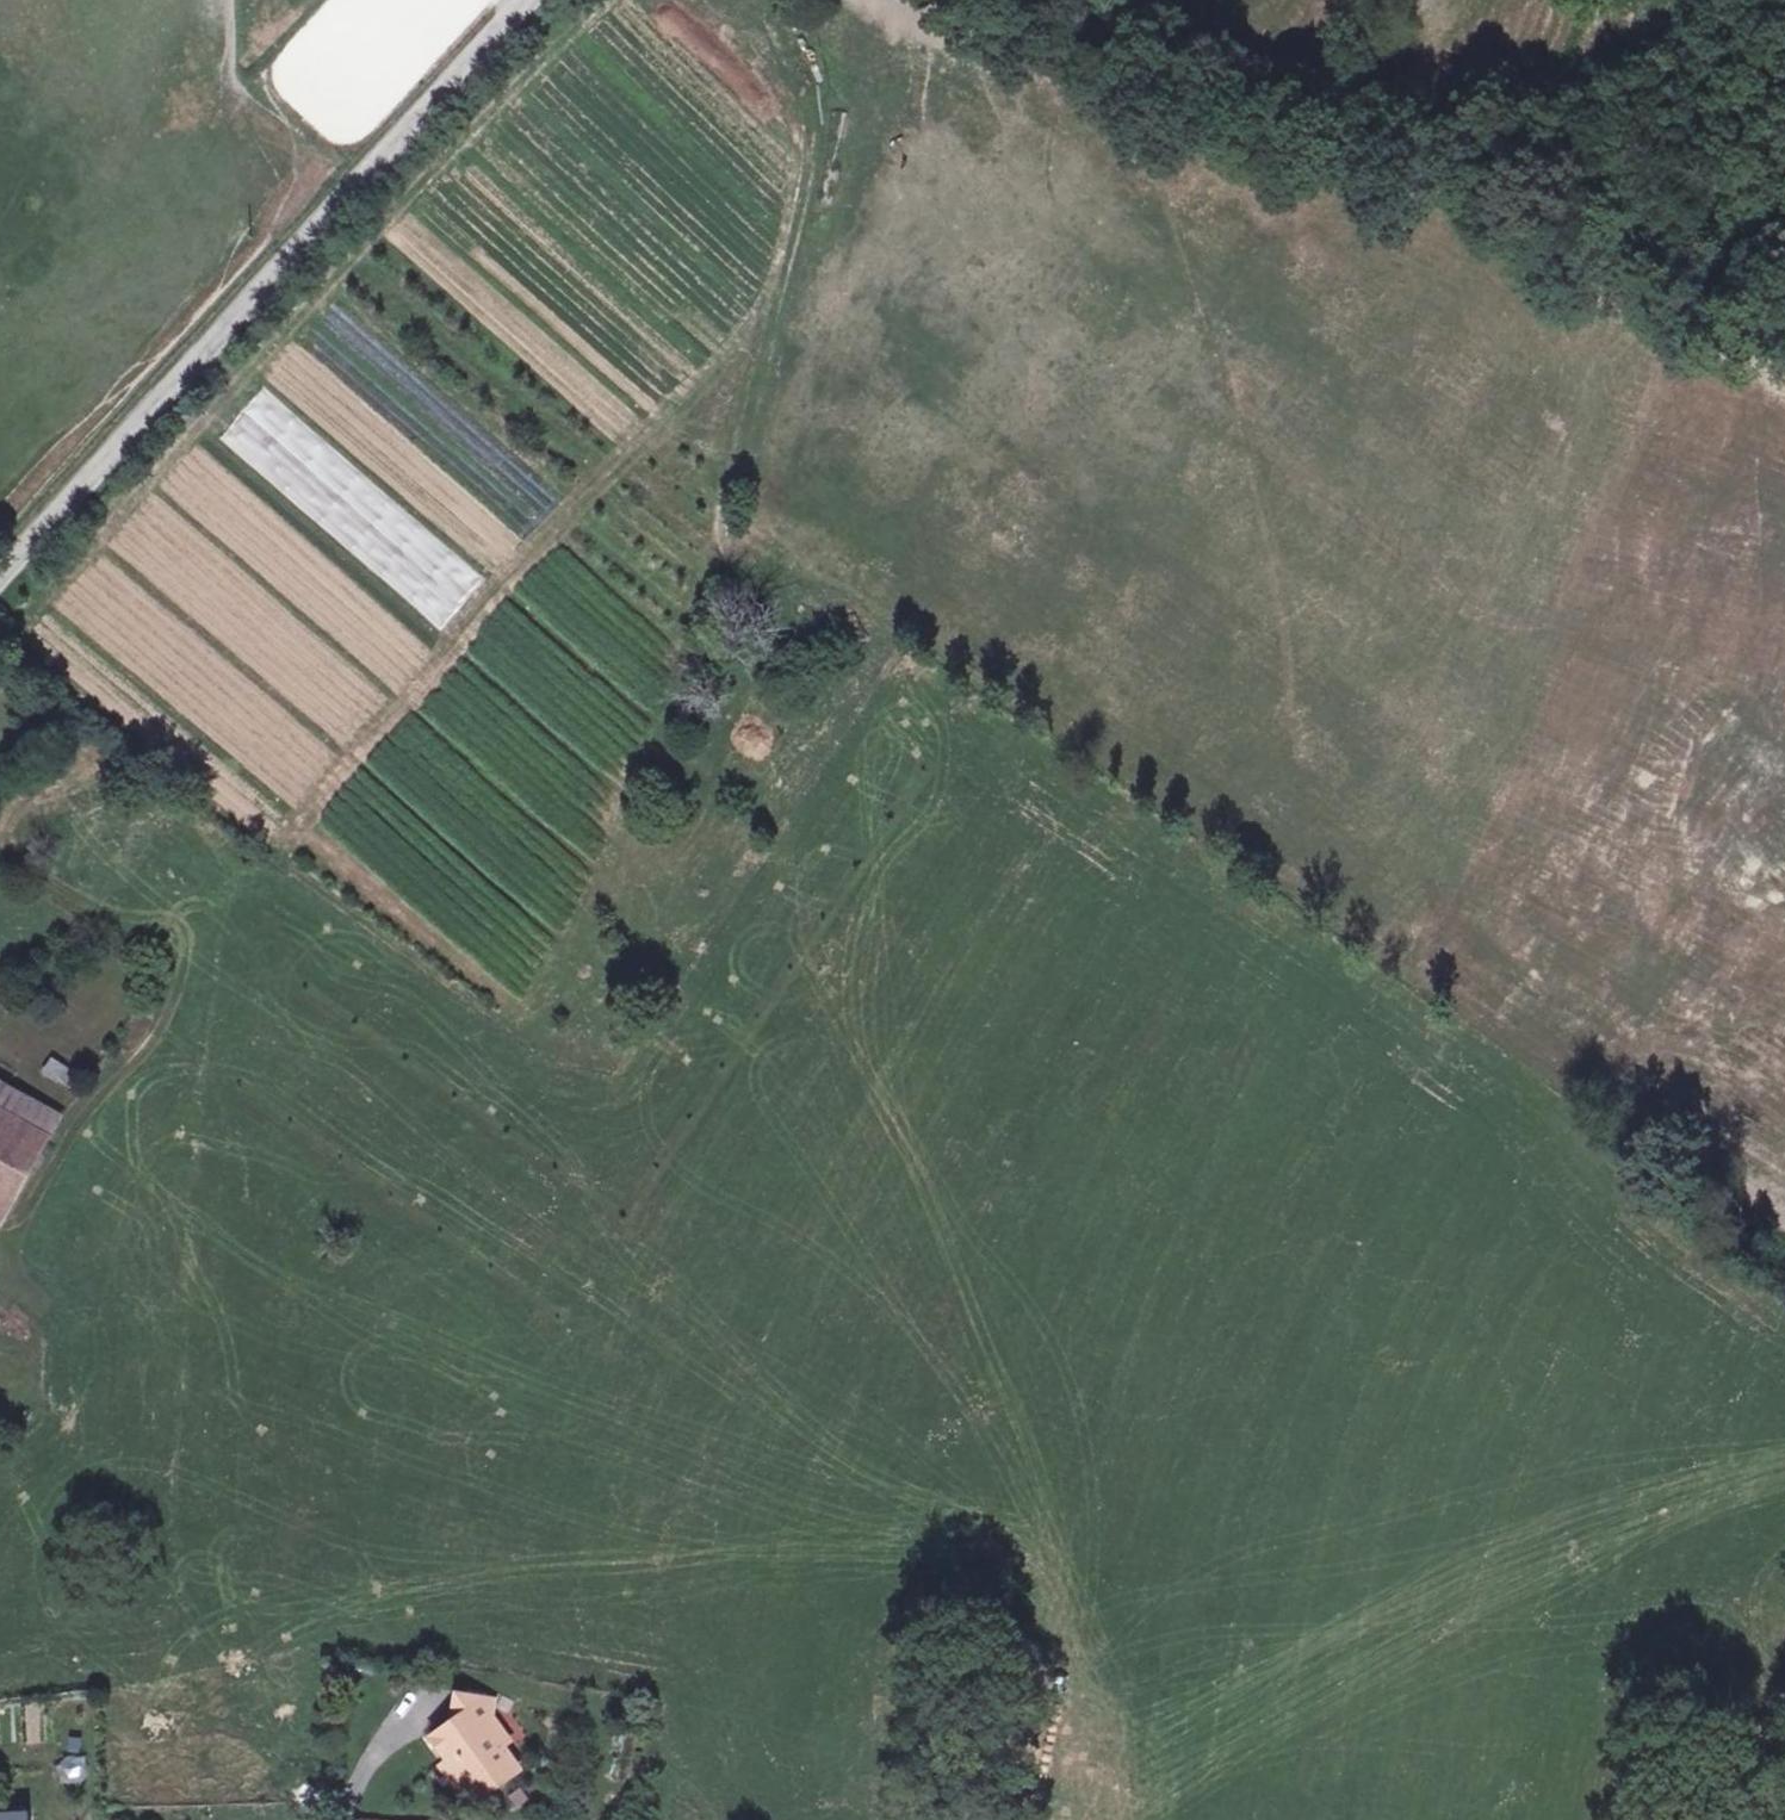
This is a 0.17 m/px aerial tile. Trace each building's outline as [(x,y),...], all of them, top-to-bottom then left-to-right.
[(68,1067),(60,1080),(70,1087),(78,1075),(68,1067)] [(49,1136),(59,1117),(0,1085),(0,1109),(49,1136)] [(6,1212),(49,1136),(0,1109),(0,1209),(6,1212)] [(453,1722),(432,1736),(448,1760),(441,1765),(455,1785),(488,1790),(517,1768),(501,1747),(487,1728),(490,1713),(492,1701),(458,1695),(453,1722)] [(490,1713),(487,1728),(501,1747),(510,1740),(490,1713)] [(62,1756),(61,1777),(83,1779),(85,1757),(62,1756)]
